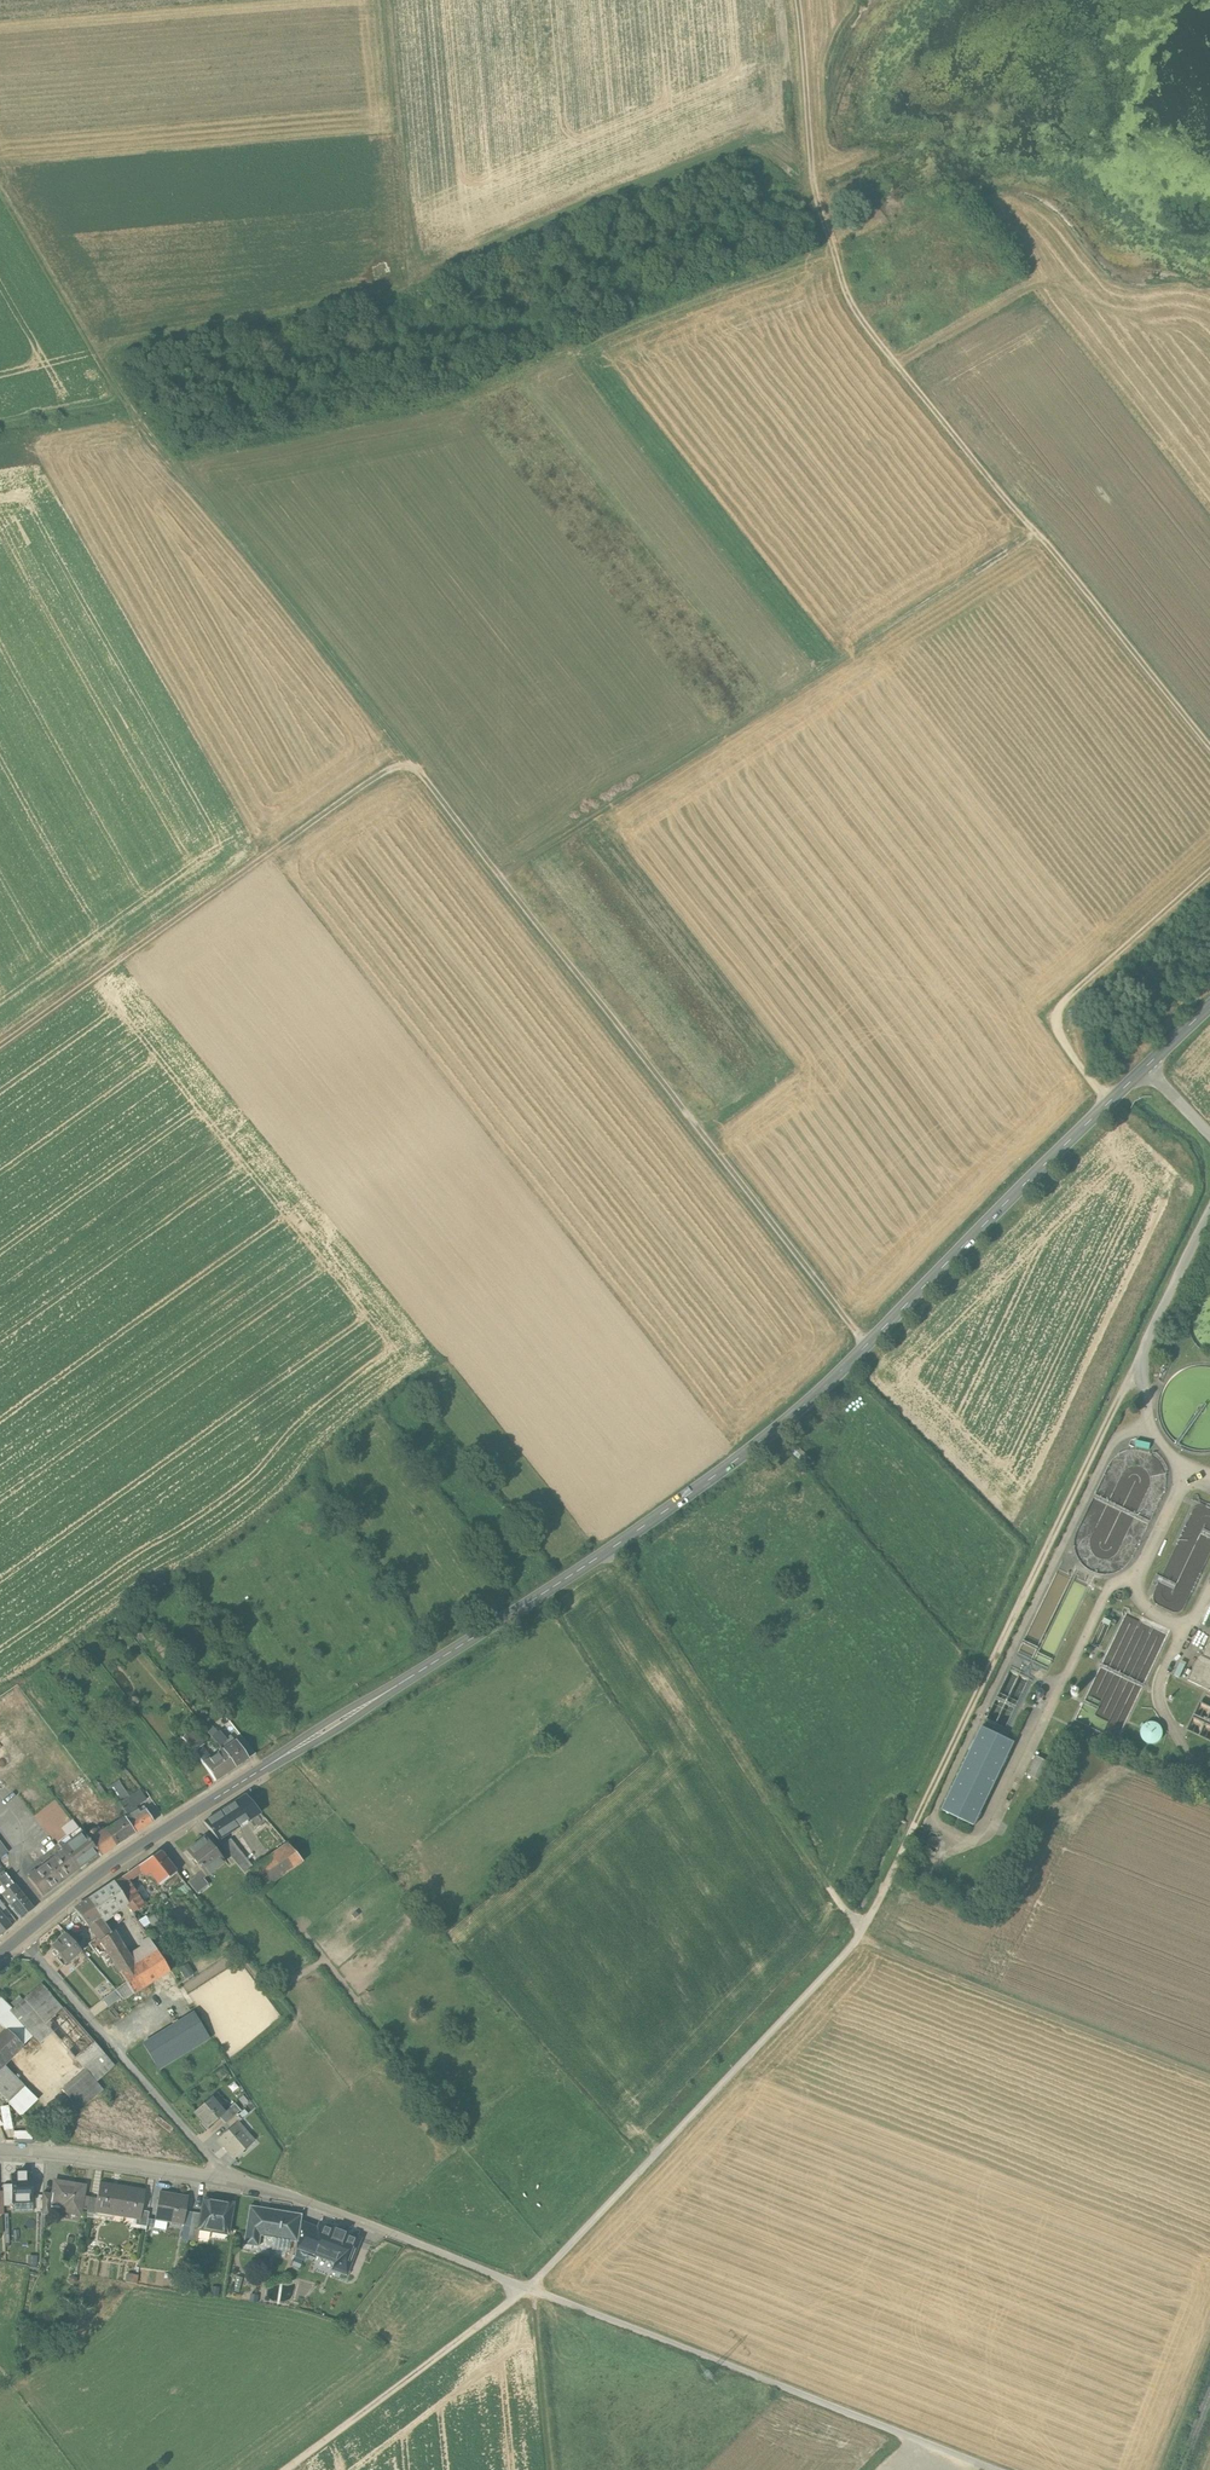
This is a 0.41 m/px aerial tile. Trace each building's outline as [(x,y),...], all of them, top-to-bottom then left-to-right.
[(1183,1610),(1209,1554),(1209,1509),(1202,1505),(1195,1507),(1152,1596),(1154,1603),(1175,1613),(1183,1610)] [(1203,1656),(1203,1657),(1201,1660),(1198,1659),(1188,1681),(1209,1692),(1209,1641),(1203,1656)] [(1200,1704),(1188,1730),(1209,1741),(1209,1709),(1200,1704)] [(1161,1739),(1162,1734),(1160,1729),(1157,1725),(1151,1723),(1146,1725),(1142,1729),(1141,1734),(1143,1739),(1146,1743),(1152,1744),(1157,1743),(1161,1739)] [(224,1742),(211,1726),(207,1730),(219,1745),(224,1742)] [(1014,1743),(981,1727),(942,1810),(955,1817),(952,1826),(956,1828),(961,1819),(974,1826),(1014,1743)] [(197,1743),(188,1732),(182,1738),(190,1748),(197,1743)] [(236,1743),(231,1738),(224,1742),(219,1745),(222,1749),(223,1751),(235,1768),(248,1759),(236,1743)] [(256,1754),(243,1738),(236,1743),(248,1759),(256,1754)] [(210,1760),(197,1743),(190,1748),(193,1752),(194,1751),(215,1781),(235,1768),(223,1751),(217,1755),(210,1760)] [(1051,1763),(1036,1756),(1027,1775),(1042,1782),(1051,1763)] [(111,1792),(106,1796),(105,1794),(101,1797),(95,1789),(90,1783),(76,1793),(88,1810),(98,1802),(100,1805),(103,1802),(107,1807),(104,1810),(107,1812),(119,1803),(116,1799),(111,1792)] [(105,1794),(99,1786),(95,1789),(101,1797),(105,1794)] [(122,1795),(117,1789),(111,1792),(116,1799),(122,1795)] [(88,1810),(76,1793),(71,1797),(70,1795),(68,1797),(68,1799),(61,1805),(73,1819),(81,1829),(86,1836),(95,1829),(83,1814),(88,1810)] [(261,1813),(245,1796),(234,1803),(247,1822),(257,1816),(261,1813)] [(72,1820),(55,1797),(45,1805),(51,1813),(53,1811),(65,1826),(72,1820)] [(136,1810),(134,1811),(125,1799),(119,1803),(122,1809),(127,1816),(132,1823),(129,1826),(135,1833),(153,1822),(144,1810),(139,1813),(136,1810)] [(234,1803),(204,1823),(220,1844),(228,1853),(234,1849),(228,1842),(223,1840),(222,1838),(247,1822),(234,1803)] [(122,1809),(118,1812),(123,1819),(127,1816),(122,1809)] [(266,1820),(261,1813),(257,1816),(263,1822),(266,1820)] [(129,1826),(123,1819),(108,1829),(119,1844),(135,1833),(129,1826)] [(86,1836),(81,1829),(69,1837),(72,1842),(62,1849),(63,1852),(78,1870),(99,1854),(86,1836)] [(119,1844),(108,1829),(99,1835),(95,1829),(86,1836),(99,1854),(101,1857),(119,1844)] [(214,1849),(205,1838),(187,1852),(206,1877),(224,1862),(222,1859),(214,1849)] [(220,1844),(214,1849),(222,1859),(229,1854),(228,1853),(220,1844)] [(288,1845),(271,1857),(285,1875),(302,1862),(288,1845)] [(78,1870),(63,1852),(28,1878),(43,1897),(78,1870)] [(159,1852),(149,1859),(177,1891),(185,1885),(159,1852)] [(271,1857),(245,1875),(259,1892),(285,1875),(271,1857)] [(177,1891),(149,1859),(137,1867),(138,1869),(140,1867),(143,1870),(142,1872),(146,1876),(150,1874),(165,1893),(166,1892),(170,1897),(177,1891)] [(6,1874),(0,1879),(0,1882),(7,1891),(3,1894),(22,1918),(33,1909),(6,1874)] [(144,1904),(125,1875),(114,1882),(128,1902),(134,1911),(144,1904)] [(200,1875),(188,1883),(197,1894),(208,1885),(200,1875)] [(128,1902),(114,1882),(88,1900),(103,1922),(112,1917),(110,1915),(128,1902)] [(103,1922),(88,1900),(74,1909),(97,1938),(100,1942),(102,1941),(101,1940),(111,1934),(103,1922)] [(157,1907),(150,1913),(158,1923),(166,1917),(157,1907)] [(0,1915),(0,1932),(2,1934),(10,1927),(0,1915)] [(138,1920),(142,1927),(148,1923),(144,1916),(138,1920)] [(145,1957),(133,1965),(113,1933),(111,1934),(101,1940),(102,1941),(108,1952),(126,1981),(133,1994),(158,1979),(145,1957)] [(82,1952),(67,1935),(52,1948),(66,1965),(82,1952)] [(97,1938),(89,1945),(99,1958),(108,1952),(102,1941),(100,1942),(97,1938)] [(170,1972),(148,1941),(142,1944),(145,1948),(141,1951),(145,1957),(158,1979),(170,1972)] [(133,1994),(126,1981),(116,1990),(122,1997),(124,1999),(133,1994)] [(101,1996),(112,1989),(107,1983),(97,1990),(101,1996)] [(11,2011),(0,1999),(0,2025),(6,2032),(0,2038),(0,2084),(1,2082),(9,2076),(1,2067),(3,2066),(7,2062),(10,2065),(16,2059),(13,2056),(34,2037),(40,2044),(52,2034),(84,2070),(96,2083),(113,2068),(41,1986),(11,2011)] [(116,1990),(103,2002),(108,2008),(122,1997),(116,1990)] [(193,2014),(143,2045),(159,2070),(208,2040),(193,2014)] [(3,2066),(1,2067),(9,2076),(1,2082),(0,2084),(0,2093),(9,2103),(10,2102),(21,2115),(37,2101),(25,2088),(3,2066)] [(84,2070),(62,2090),(80,2110),(102,2091),(96,2083),(84,2070)] [(224,2114),(211,2099),(195,2113),(209,2129),(220,2119),(225,2115),(224,2114)] [(0,2106),(0,2110),(3,2129),(12,2127),(8,2104),(0,2106)] [(235,2104),(224,2114),(225,2115),(220,2119),(225,2124),(237,2114),(240,2111),(235,2104)] [(237,2114),(225,2124),(230,2130),(237,2124),(242,2120),(237,2114)] [(230,2130),(218,2140),(234,2159),(253,2142),(237,2124),(230,2130)] [(13,2129),(13,2138),(32,2138),(32,2130),(13,2129)] [(17,2175),(11,2175),(12,2184),(12,2202),(13,2202),(33,2201),(32,2175),(26,2175),(26,2172),(17,2173),(17,2175)] [(85,2186),(55,2182),(53,2194),(51,2203),(68,2206),(67,2212),(80,2214),(85,2186)] [(100,2183),(97,2201),(95,2211),(96,2211),(119,2215),(124,2187),(100,2183)] [(4,2206),(13,2206),(13,2202),(12,2202),(12,2184),(3,2185),(3,2191),(4,2206)] [(145,2190),(124,2187),(119,2215),(136,2218),(140,2218),(142,2211),(145,2190)] [(53,2194),(43,2192),(42,2215),(49,2216),(51,2203),(53,2194)] [(177,2195),(171,2194),(170,2194),(160,2192),(159,2192),(155,2218),(168,2219),(167,2222),(183,2225),(186,2212),(188,2197),(188,2196),(188,2197),(177,2195)] [(233,2204),(204,2199),(201,2214),(199,2229),(210,2230),(210,2227),(229,2230),(233,2204)] [(97,2201),(90,2200),(87,2214),(95,2215),(96,2211),(95,2211),(97,2201)] [(33,2211),(33,2201),(13,2202),(13,2206),(13,2212),(33,2211)] [(293,2214),(249,2207),(243,2245),(256,2247),(258,2234),(289,2239),(293,2214)] [(142,2211),(140,2218),(136,2218),(134,2225),(146,2227),(149,2213),(142,2211)] [(193,2213),(186,2212),(183,2225),(183,2227),(190,2228),(193,2213)] [(201,2214),(193,2213),(190,2232),(198,2233),(199,2229),(201,2214)] [(302,2215),(293,2214),(289,2239),(288,2241),(297,2242),(301,2222),(302,2215)] [(317,2228),(301,2222),(297,2242),(296,2248),(308,2252),(317,2228)] [(317,2228),(308,2252),(336,2263),(336,2266),(336,2268),(337,2270),(338,2271),(340,2273),(346,2275),(360,2239),(319,2223),(317,2228)]
